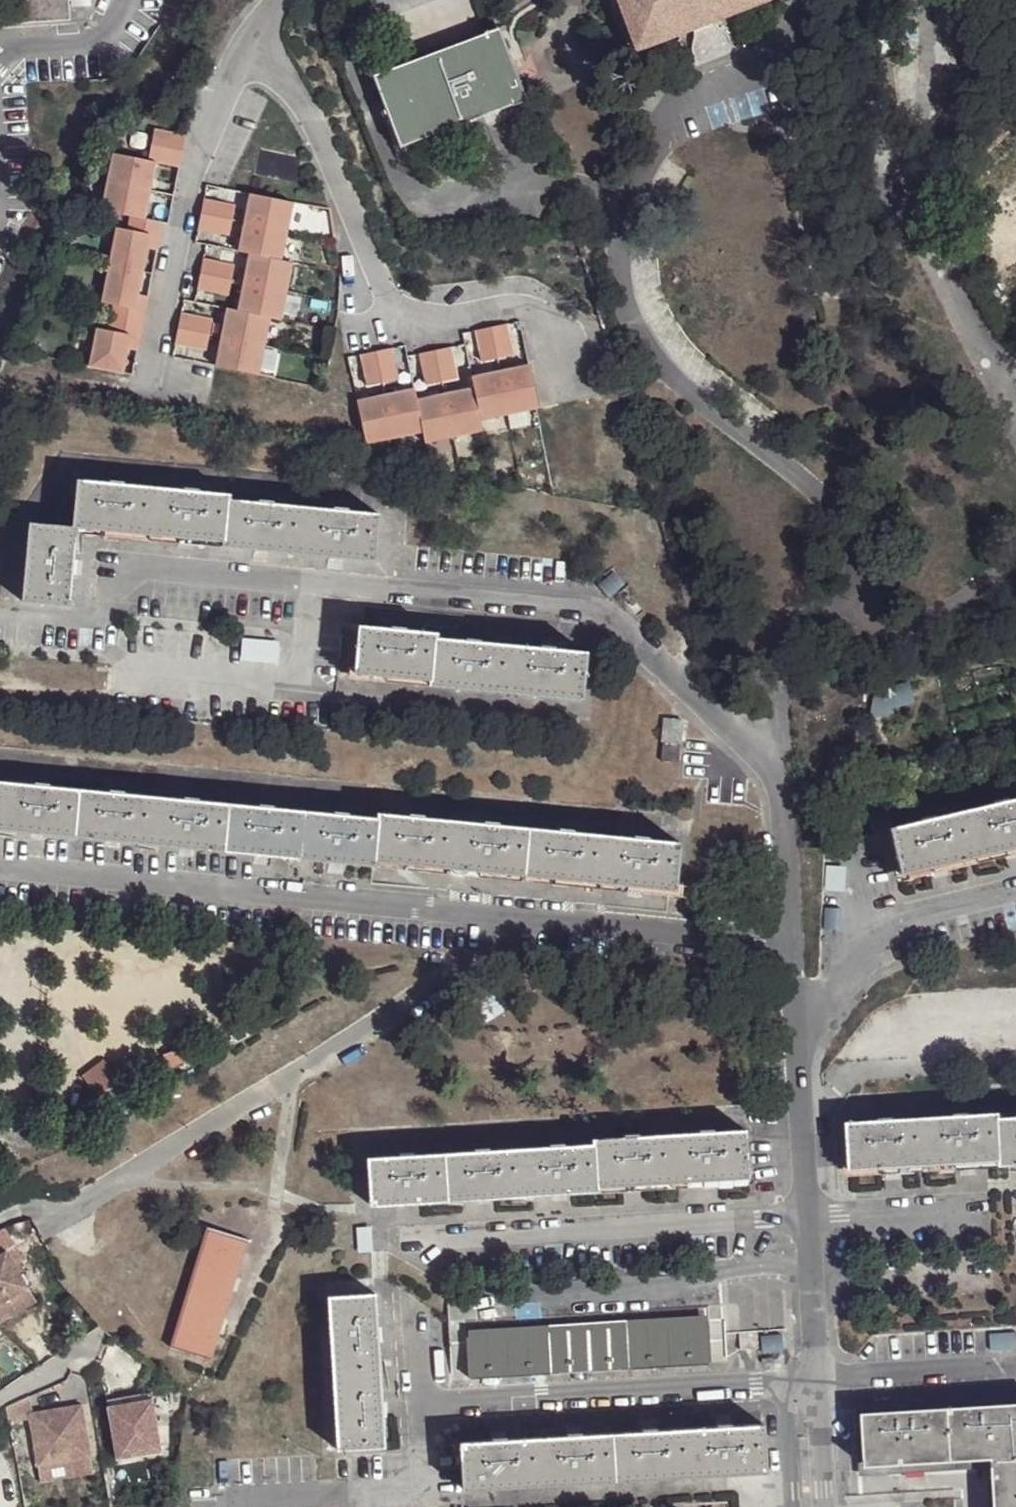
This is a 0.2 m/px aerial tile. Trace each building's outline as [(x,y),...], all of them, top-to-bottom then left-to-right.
[(72,14),(73,3),(72,0),(19,0),(20,19),(72,14)] [(695,27),(713,20),(763,0),(620,0),(639,47),(695,27)] [(486,36),(376,70),(398,143),(511,103),(512,106),(528,100),(500,28),(484,33),(486,36)] [(188,134),(157,128),(151,160),(158,161),(182,166),(188,134)] [(151,160),(115,153),(104,209),(132,215),(147,217),(158,161),(151,160)] [(284,259),(296,201),(252,192),(240,250),(252,253),(284,259)] [(231,235),(236,204),(206,197),(200,229),(231,235)] [(147,217),(132,215),(130,229),(153,233),(163,235),(166,221),(147,217)] [(130,229),(119,227),(111,264),(146,271),(150,248),(153,233),(130,229)] [(153,233),(150,248),(160,250),(163,235),(153,233)] [(273,316),(283,319),(294,261),(284,259),(252,253),(240,310),(273,316)] [(230,295),(236,264),(205,257),(198,289),(230,295)] [(146,271),(111,264),(104,302),(115,303),(139,308),(141,293),(146,271)] [(141,293),(139,308),(148,310),(151,295),(141,293)] [(139,308),(115,303),(112,316),(146,323),(148,310),(139,308)] [(240,310),(229,308),(218,365),(261,374),(273,316),(240,310)] [(208,350),(214,319),(183,312),(177,343),(208,350)] [(146,323),(112,316),(110,329),(143,335),(146,323)] [(475,331),(481,362),(512,356),(506,325),(475,331)] [(110,329),(99,327),(92,366),(126,373),(130,348),(141,351),(143,335),(110,329)] [(426,385),(457,378),(451,348),(419,354),(426,385)] [(367,386),(398,379),(392,349),(361,355),(367,386)] [(473,388),(480,421),(538,410),(529,365),(471,377),(473,388)] [(473,388),(416,400),(423,433),(425,443),(482,431),(480,421),(473,388)] [(414,389),(356,401),(365,445),(423,433),(416,400),(414,389)] [(154,539),(160,493),(84,486),(79,531),(85,534),(154,539)] [(227,547),(233,505),(233,499),(160,493),(154,539),(227,547)] [(302,558),(308,512),(233,505),(227,547),(227,552),(299,558),(302,558)] [(308,512),(302,558),(380,567),(385,520),(308,512)] [(79,531),(36,529),(28,608),(78,612),(85,534),(79,531)] [(433,685),(439,643),(439,639),(364,631),(360,678),(433,685)] [(501,697),(507,649),(504,648),(439,643),(433,685),(433,691),(501,697)] [(507,649),(501,697),(585,705),(589,658),(507,649)] [(872,712),(912,709),(910,686),(870,688),(872,712)] [(685,725),(665,725),(666,747),(668,747),(669,749),(686,751),(685,725)] [(686,751),(669,749),(667,767),(682,769),(686,751)] [(0,821),(0,833),(78,839),(83,791),(3,784),(0,821)] [(83,791),(78,839),(156,847),(160,798),(83,791)] [(160,798),(156,847),(228,853),(233,805),(160,798)] [(961,814),(971,857),(1015,846),(1015,800),(961,814)] [(233,805),(228,853),(302,860),(307,811),(233,805)] [(307,811),(302,860),(378,866),(379,860),(381,820),(307,811)] [(971,857),(961,814),(893,830),(903,874),(971,857)] [(454,869),(457,822),(381,815),(381,820),(379,860),(454,869)] [(528,876),(532,829),(457,822),(454,869),(528,876)] [(603,882),(606,835),(532,829),(528,876),(603,882)] [(606,835),(603,882),(681,889),(686,842),(606,835)] [(87,1075),(98,1091),(123,1074),(112,1058),(87,1075)] [(98,1091),(88,1099),(105,1124),(141,1102),(137,1095),(142,1091),(127,1071),(123,1074),(98,1091)] [(1006,1164),(1004,1120),(1004,1116),(934,1121),(937,1168),(1006,1164)] [(1004,1120),(1006,1164),(1006,1168),(1015,1168),(1015,1120),(1004,1120)] [(937,1168),(934,1121),(853,1127),(855,1174),(937,1168)] [(676,1144),(679,1191),(754,1187),(751,1139),(676,1144)] [(679,1191),(676,1144),(599,1149),(599,1154),(602,1196),(679,1191)] [(602,1196),(599,1154),(523,1158),(527,1205),(601,1201),(602,1196)] [(527,1205),(523,1158),(448,1163),(452,1209),(527,1205)] [(452,1209),(448,1163),(373,1167),(375,1213),(452,1209)] [(171,1347),(210,1359),(246,1241),(207,1228),(171,1347)] [(0,1264),(0,1313),(1,1315),(37,1291),(23,1269),(32,1263),(22,1249),(0,1264)] [(339,1383),(386,1379),(381,1303),(334,1306),(339,1383)] [(713,1371),(712,1330),(629,1335),(470,1345),(472,1385),(713,1371)] [(386,1379),(339,1383),(344,1459),(391,1455),(386,1379)] [(1003,1406),(989,1408),(979,1408),(969,1408),(954,1411),(958,1466),(957,1468),(996,1467),(1015,1465),(1015,1406),(1003,1406)] [(159,1408),(106,1416),(114,1469),(167,1461),(159,1408)] [(83,1410),(30,1418),(38,1471),(91,1463),(83,1410)] [(872,1473),(957,1468),(958,1466),(954,1411),(941,1410),(933,1412),(921,1413),(904,1414),(892,1414),(883,1415),(869,1416),(872,1470),(872,1473)] [(772,1481),(769,1434),(693,1438),(696,1486),(772,1481)] [(696,1486),(693,1438),(617,1443),(620,1490),(696,1486)] [(620,1490),(617,1443),(541,1447),(544,1495),(620,1490)] [(544,1495),(541,1447),(466,1451),(468,1500),(544,1495)] [(996,1467),(998,1506),(1015,1506),(1015,1465),(996,1467)]
